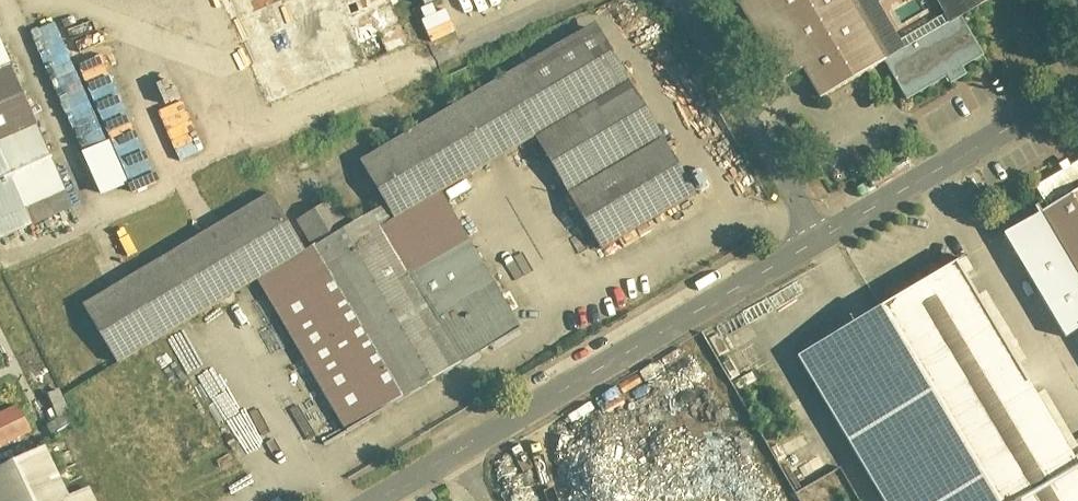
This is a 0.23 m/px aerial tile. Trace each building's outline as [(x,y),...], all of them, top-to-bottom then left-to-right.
[(423,16),(455,0),(415,0),(423,16)] [(781,91),(801,79),(819,108),(883,70),(908,55),(902,44),(881,10),(898,0),(726,0),(781,91)] [(943,20),(950,32),(962,25),(1004,0),(930,0),(943,20)] [(984,62),(962,25),(950,32),(943,20),(902,44),(908,55),(883,70),(906,108),(946,84),(950,91),(966,82),(962,75),(984,62)] [(595,32),(359,171),(383,214),(393,230),(441,202),(533,147),(601,261),(696,204),(595,32)] [(73,216),(0,52),(0,248),(73,216)] [(131,192),(155,183),(135,132),(111,142),(131,192)] [(109,141),(78,152),(94,197),(125,186),(109,141)] [(1034,194),(1047,216),(999,244),(1063,354),(1077,345),(1077,168),(1034,194)] [(269,202),(80,313),(115,372),(255,290),(303,261),(286,231),(269,202)] [(520,334),(441,202),(393,230),(383,214),(352,233),(333,203),(286,231),(303,261),(255,290),(344,438),(520,334)] [(796,367),(876,500),(1077,500),(1077,480),(955,274),(796,367)] [(31,438),(15,408),(0,416),(0,454),(31,438)] [(0,475),(0,500),(66,500),(43,454),(0,475)] [(795,495),(799,500),(859,500),(841,469),(795,495)]
